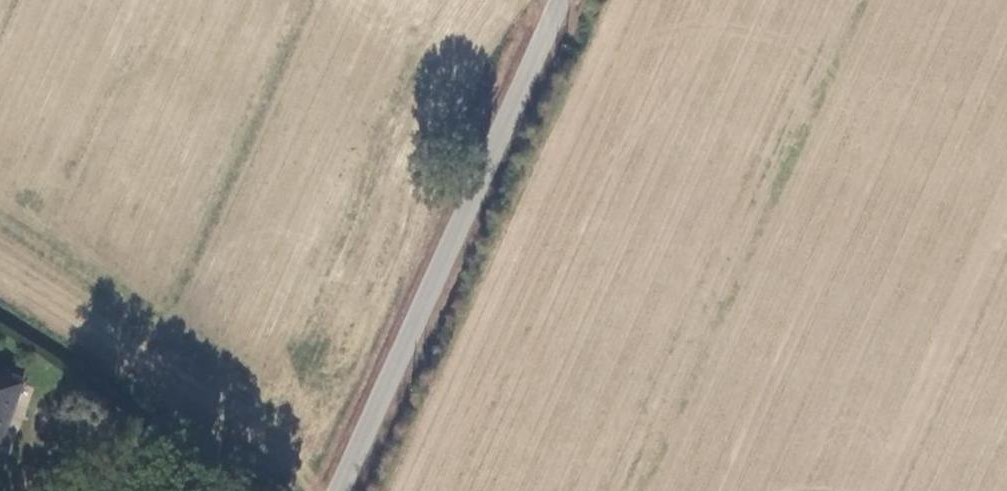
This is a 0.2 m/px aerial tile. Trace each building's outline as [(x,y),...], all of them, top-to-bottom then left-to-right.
[(26,384),(0,375),(0,453),(26,384)]
